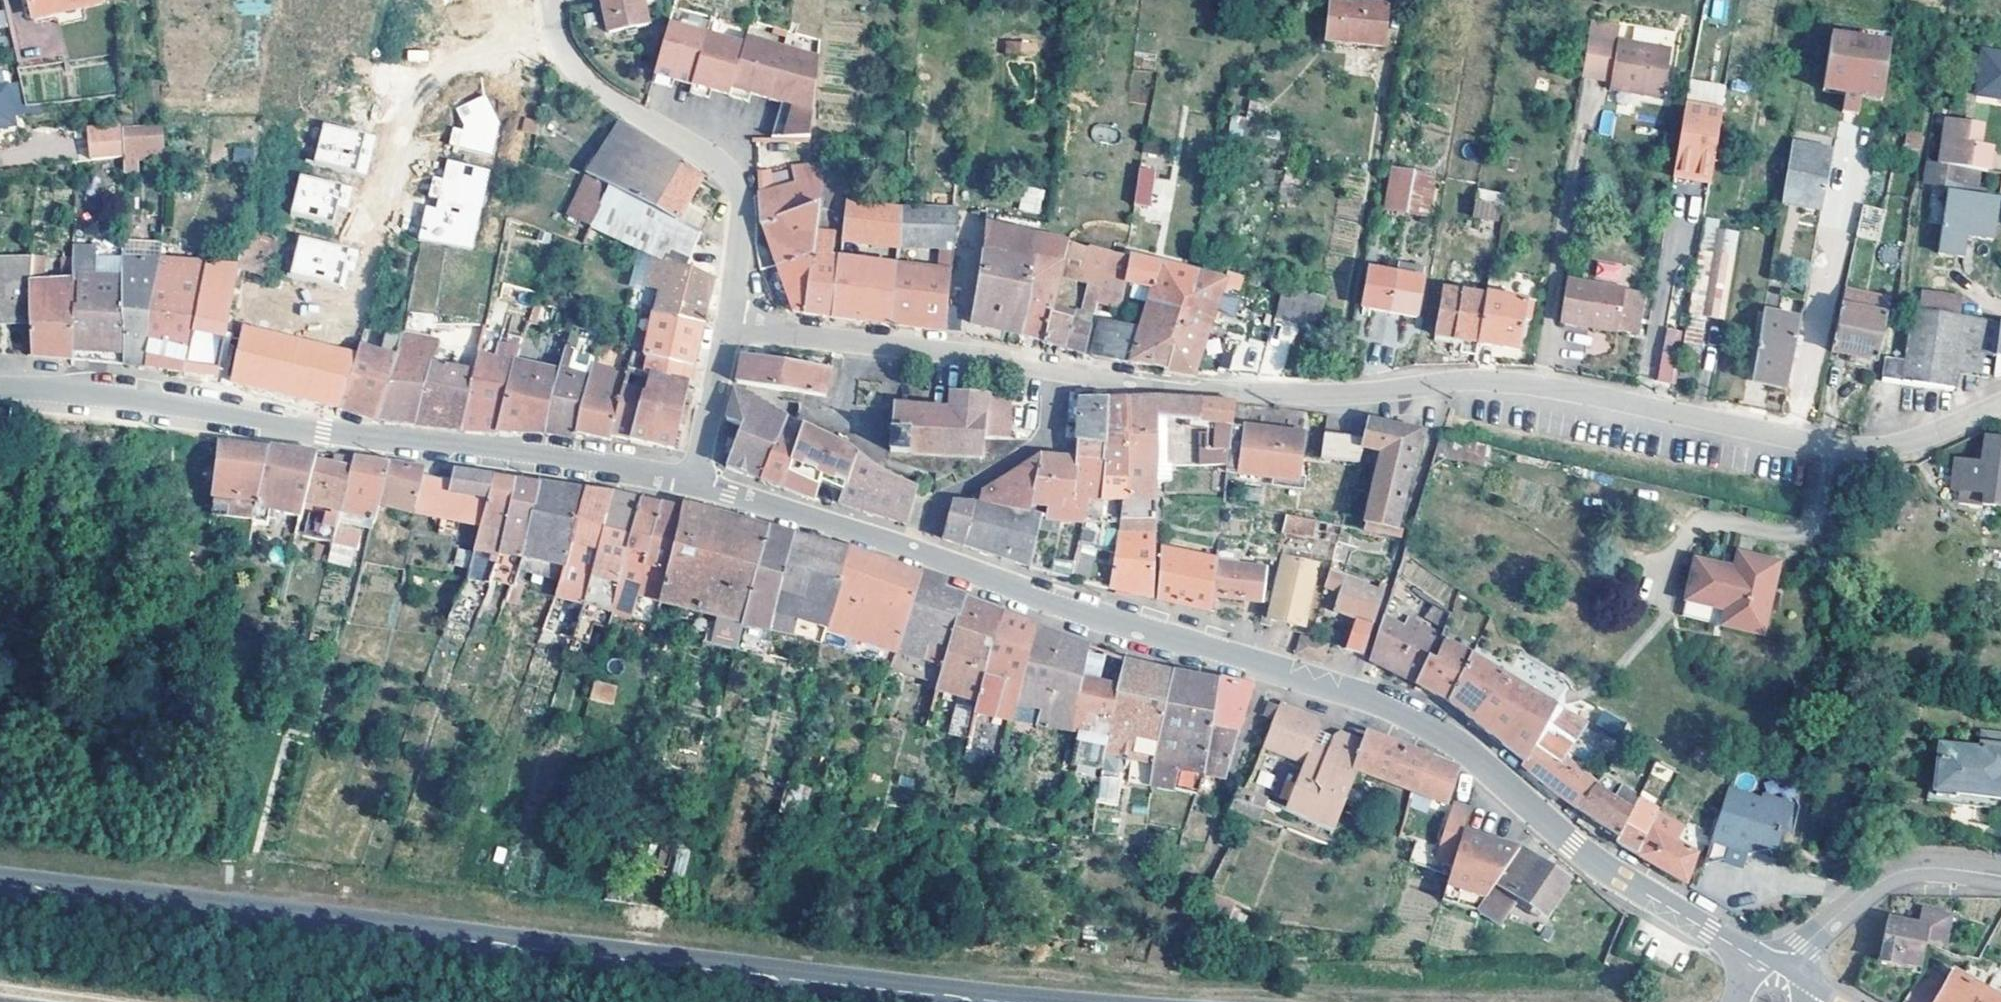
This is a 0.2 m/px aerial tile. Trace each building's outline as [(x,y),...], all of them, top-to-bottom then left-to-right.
[(34,16),(90,0),(30,0),(34,16)] [(608,31),(646,22),(641,0),(601,0),(608,31)] [(1329,28),(1355,30),(1355,36),(1383,38),(1385,0),(1330,0),(1329,28)] [(1710,20),(1726,22),(1729,0),(1713,0),(1710,20)] [(704,32),(665,21),(649,79),(669,84),(671,76),(689,82),(704,32)] [(1355,30),(1329,28),(1328,35),(1355,36),(1355,30)] [(741,43),(704,32),(689,82),(687,89),(707,95),(708,88),(727,93),(741,43)] [(1668,44),(1585,32),(1578,71),(1640,80),(1638,89),(1660,92),(1668,44)] [(1837,34),(1828,33),(1819,89),(1842,92),(1843,85),(1829,83),(1837,34)] [(1885,42),(1837,34),(1829,83),(1843,85),(1842,92),(1839,109),(1855,112),(1858,88),(1878,90),(1885,42)] [(743,36),(741,43),(727,93),(746,99),(748,92),(766,98),(781,48),(743,36)] [(1033,42),(1005,39),(1003,52),(1032,54),(1033,42)] [(815,58),(781,48),(766,98),(778,102),(768,137),(806,137),(815,58)] [(1980,50),(1974,92),(2000,96),(2000,54),(1980,50)] [(3,62),(0,63),(0,123),(16,119),(3,62)] [(1858,88),(1857,95),(1876,97),(1878,90),(1858,88)] [(462,99),(456,128),(452,127),(447,145),(488,154),(498,107),(462,99)] [(1717,109),(1682,103),(1671,172),(1707,178),(1717,109)] [(1597,134),(1611,136),(1616,112),(1601,109),(1597,134)] [(584,242),(591,226),(610,186),(674,220),(675,218),(700,175),(700,173),(620,118),(587,172),(587,174),(564,224),(552,221),(548,230),(555,232),(584,242)] [(1937,161),(1977,167),(1985,169),(1987,148),(1975,146),(1978,125),(1943,120),(1937,161)] [(121,155),(119,123),(87,125),(88,156),(121,155)] [(319,124),(316,165),(355,168),(358,127),(319,124)] [(161,125),(119,127),(121,155),(122,174),(136,174),(136,163),(162,162),(161,125)] [(1092,142),(1116,140),(1115,125),(1090,126),(1092,142)] [(1919,131),(1903,129),(1901,145),(1916,148),(1919,131)] [(362,132),(354,171),(367,174),(375,135),(362,132)] [(1830,147),(1790,140),(1780,200),(1818,207),(1830,147)] [(232,146),(232,159),(251,161),(252,147),(232,146)] [(807,275),(814,219),(821,164),(792,165),(795,184),(789,187),(788,184),(771,189),(768,170),(784,167),(780,151),(756,155),(760,223),(774,263),(800,256),(807,275)] [(417,239),(472,251),(490,169),(446,159),(442,177),(432,175),(426,201),(425,201),(417,239)] [(1147,162),(1140,161),(1132,203),(1145,206),(1152,170),(1146,169),(1147,162)] [(1974,186),(1977,167),(1937,161),(1923,161),(1920,180),(1952,184),(1974,186)] [(1383,207),(1405,211),(1411,168),(1380,163),(1378,171),(1390,173),(1383,207)] [(1411,168),(1405,211),(1424,214),(1431,171),(1411,168)] [(289,217),(343,229),(353,185),(299,173),(289,217)] [(1974,186),(1952,184),(1948,212),(1942,211),(1936,252),(1961,255),(1964,234),(1991,238),(1996,198),(1981,196),(1982,187),(1974,186)] [(1020,210),(1039,214),(1045,190),(1025,185),(1020,210)] [(610,186),(591,226),(655,253),(647,287),(659,289),(656,299),(653,309),(700,321),(706,295),(710,278),(685,267),(698,230),(675,218),(674,220),(610,186)] [(855,193),(845,192),(839,237),(895,243),(895,238),(898,207),(855,202),(855,193)] [(1498,205),(1472,200),(1470,216),(1495,221),(1498,205)] [(1880,207),(1860,203),(1853,235),(1873,239),(1880,207)] [(1794,244),(1810,246),(1813,226),(1800,224),(1802,208),(1782,205),(1771,281),(1805,286),(1809,260),(1792,257),(1794,244)] [(901,207),(898,207),(895,238),(927,240),(930,209),(901,207)] [(953,232),(954,222),(955,209),(951,209),(930,209),(927,240),(926,247),(944,247),(943,253),(951,254),(953,232)] [(970,209),(955,209),(954,222),(970,222),(970,209)] [(837,221),(814,219),(807,275),(803,313),(813,314),(828,316),(834,257),(829,256),(831,236),(835,236),(837,221)] [(1057,275),(1064,240),(984,220),(983,248),(1036,262),(1029,297),(1018,334),(1028,336),(1041,340),(1047,316),(1049,304),(1057,275)] [(234,261),(237,263),(264,272),(273,240),(244,234),(239,246),(234,261)] [(298,235),(289,276),(343,286),(351,246),(298,235)] [(1057,275),(1084,281),(1098,284),(1101,274),(1107,250),(1064,240),(1057,275)] [(71,243),(70,255),(70,278),(75,278),(74,308),(70,308),(70,357),(96,360),(121,362),(120,274),(96,273),(96,245),(71,243)] [(988,324),(1018,334),(1029,297),(1036,262),(983,248),(974,303),(969,303),(967,313),(972,315),(970,322),(988,324)] [(1107,250),(1101,274),(1119,279),(1148,287),(1145,302),(1180,312),(1192,273),(1187,271),(1152,261),(1121,253),(1107,250)] [(1705,314),(1714,254),(1694,250),(1684,309),(1687,309),(1682,334),(1680,334),(1679,343),(1694,345),(1700,313),(1705,314)] [(29,254),(28,255),(27,282),(29,323),(30,354),(47,356),(70,357),(70,308),(74,308),(75,278),(70,278),(70,255),(59,255),(59,277),(53,277),(53,269),(47,269),(46,277),(40,277),(40,254),(29,254)] [(1729,257),(1714,254),(1705,314),(1719,317),(1729,257)] [(28,255),(0,255),(0,319),(9,319),(9,323),(29,323),(27,282),(28,255)] [(158,258),(120,256),(120,274),(121,362),(134,364),(143,365),(158,258)] [(803,313),(807,275),(800,256),(774,263),(790,310),(803,313)] [(834,257),(828,316),(841,318),(888,323),(893,263),(837,257),(834,257)] [(183,371),(205,260),(158,258),(143,365),(169,369),(183,371)] [(237,263),(234,261),(205,260),(183,371),(215,376),(217,366),(237,263)] [(1619,282),(1621,264),(1597,261),(1595,279),(1619,282)] [(893,263),(888,323),(908,325),(943,329),(949,268),(893,262),(893,263)] [(1393,273),(1387,311),(1414,315),(1423,266),(1396,262),(1393,273)] [(1361,306),(1387,311),(1393,273),(1367,268),(1361,306)] [(1175,326),(1204,334),(1211,313),(1230,319),(1236,300),(1217,293),(1221,281),(1211,278),(1192,273),(1180,312),(1175,326)] [(1094,298),(1095,299),(1120,305),(1123,290),(1119,279),(1101,274),(1098,284),(1094,298)] [(1622,286),(1568,276),(1560,318),(1615,327),(1622,286)] [(1093,309),(1095,299),(1094,298),(1098,284),(1084,281),(1079,306),(1093,309)] [(1316,293),(1282,285),(1274,313),(1317,323),(1323,295),(1316,293)] [(1642,290),(1622,286),(1615,327),(1634,330),(1642,290)] [(1476,341),(1483,295),(1441,288),(1434,334),(1476,341)] [(1484,293),(1483,295),(1476,341),(1515,348),(1520,317),(1527,319),(1530,300),(1484,293)] [(1957,298),(1918,293),(1916,307),(1956,312),(1957,298)] [(656,299),(642,296),(639,304),(639,305),(653,309),(656,299)] [(544,431),(557,371),(537,367),(544,336),(541,335),(544,321),(549,322),(554,304),(535,299),(527,320),(523,332),(494,429),(516,430),(544,431)] [(639,304),(632,302),(628,311),(636,314),(639,305),(639,304)] [(1180,312),(1145,302),(1136,328),(1099,319),(1096,327),(1091,355),(1107,357),(1161,367),(1175,326),(1180,312)] [(1067,322),(1071,320),(1073,310),(1049,304),(1047,316),(1067,322)] [(1668,304),(1660,352),(1671,355),(1674,339),(1678,339),(1683,307),(1668,304)] [(1885,316),(1839,306),(1829,351),(1874,360),(1885,316)] [(653,309),(642,355),(690,364),(700,321),(653,309)] [(1994,355),(1999,322),(1909,309),(1901,359),(1886,356),(1883,378),(1949,388),(1952,365),(1977,369),(1979,352),(1994,355)] [(1396,342),(1397,313),(1369,312),(1368,341),(1396,342)] [(1796,318),(1761,312),(1750,376),(1785,382),(1796,318)] [(1049,343),(1060,346),(1067,322),(1047,316),(1041,340),(1049,343)] [(423,333),(399,420),(428,424),(457,427),(482,323),(483,320),(456,319),(451,339),(428,334),(432,318),(403,318),(400,329),(423,333)] [(1089,324),(1071,320),(1067,322),(1060,346),(1070,349),(1082,353),(1089,324)] [(1266,369),(1284,373),(1293,323),(1275,320),(1266,369)] [(1999,322),(1994,355),(1992,375),(2000,374),(2000,322),(1999,322)] [(482,323),(457,427),(473,428),(494,429),(523,332),(482,323)] [(1175,326),(1161,367),(1161,372),(1176,374),(1190,376),(1192,371),(1204,334),(1175,326)] [(387,419),(399,420),(423,333),(400,329),(399,329),(393,353),(375,418),(387,419)] [(355,412),(375,418),(393,353),(357,343),(337,407),(355,412)] [(562,344),(557,371),(544,431),(559,434),(574,436),(575,431),(574,428),(591,365),(594,352),(562,344)] [(607,369),(591,365),(574,428),(575,431),(589,434),(608,438),(610,434),(608,433),(625,369),(628,352),(629,349),(627,348),(613,345),(607,369)] [(625,369),(686,382),(688,373),(690,364),(642,355),(628,352),(625,369)] [(782,388),(824,395),(828,366),(783,360),(742,352),(734,380),(782,388)] [(1671,355),(1660,352),(1656,379),(1671,382),(1675,356),(1671,355)] [(1693,354),(1679,352),(1675,377),(1689,380),(1693,354)] [(223,367),(217,366),(215,376),(220,378),(223,367)] [(686,382),(625,369),(608,433),(610,434),(646,442),(671,448),(680,407),(686,382)] [(724,464),(760,478),(785,413),(750,392),(732,388),(725,417),(739,424),(724,464)] [(983,438),(1007,439),(1009,394),(948,389),(946,408),(891,403),(886,451),(980,458),(983,438)] [(1009,394),(1007,439),(1028,439),(1038,425),(1040,402),(1035,395),(1009,394)] [(1154,397),(1155,414),(1196,420),(1198,398),(1181,397),(1165,396),(1154,397)] [(1127,399),(1126,457),(1155,457),(1155,448),(1155,414),(1154,397),(1127,399)] [(1075,421),(1074,439),(1101,442),(1104,399),(1086,398),(1066,398),(1064,420),(1075,421)] [(1198,398),(1196,420),(1230,425),(1232,401),(1198,398)] [(1074,439),(1072,456),(1101,460),(1104,499),(1124,498),(1125,491),(1126,457),(1127,399),(1115,399),(1104,399),(1101,442),(1074,439)] [(768,482),(780,486),(803,422),(785,413),(760,478),(768,482)] [(1363,436),(1360,445),(1369,448),(1381,451),(1363,523),(1391,531),(1392,529),(1415,432),(1399,428),(1367,420),(1363,436)] [(841,489),(853,452),(845,444),(803,422),(780,486),(792,490),(813,497),(818,479),(841,489)] [(1225,470),(1294,479),(1299,433),(1230,425),(1230,429),(1229,435),(1227,450),(1227,455),(1225,470)] [(1360,445),(1363,436),(1324,432),(1320,456),(1356,460),(1358,453),(1360,445)] [(1983,437),(1979,461),(1953,458),(1948,487),(1955,488),(1981,491),(1980,503),(2000,505),(2000,439),(1983,437)] [(212,498),(256,503),(268,449),(239,446),(218,443),(212,498)] [(310,466),(313,459),(316,451),(291,448),(268,445),(268,449),(256,503),(255,506),(252,506),(249,528),(255,529),(255,524),(265,525),(269,510),(283,513),(298,516),(301,503),(310,466)] [(1369,448),(1360,445),(1358,453),(1368,455),(1369,448)] [(873,467),(853,452),(841,489),(837,500),(858,507),(889,516),(905,520),(913,490),(914,487),(873,467)] [(1032,503),(1038,455),(1039,453),(1003,476),(977,494),(1031,507),(1032,503)] [(1058,456),(1038,455),(1032,503),(1046,505),(1046,513),(1046,515),(1071,519),(1070,524),(1075,525),(1076,519),(1083,521),(1088,499),(1104,499),(1101,460),(1072,456),(1058,456)] [(351,457),(348,466),(350,467),(340,509),(370,516),(374,502),(384,462),(366,459),(351,457)] [(1155,457),(1126,457),(1125,491),(1124,498),(1119,527),(1155,530),(1156,497),(1155,457)] [(348,466),(313,459),(310,466),(301,503),(337,510),(339,511),(340,509),(350,467),(348,466)] [(385,460),(384,462),(374,502),(392,506),(398,482),(416,486),(418,486),(423,466),(401,463),(385,460)] [(479,524),(491,476),(467,472),(450,470),(448,481),(443,480),(436,515),(479,524)] [(436,515),(443,480),(423,476),(417,500),(432,503),(430,514),(436,515)] [(491,476),(479,524),(465,576),(455,599),(475,608),(478,610),(482,599),(484,600),(498,553),(495,551),(513,478),(500,477),(491,476)] [(524,480),(513,478),(495,551),(498,553),(484,600),(488,601),(486,606),(498,609),(502,598),(504,598),(506,592),(509,584),(511,585),(519,556),(520,550),(535,482),(524,480)] [(554,484),(535,482),(520,550),(519,556),(540,559),(539,565),(531,564),(525,590),(539,593),(537,599),(543,602),(546,595),(551,596),(553,597),(583,488),(554,484)] [(553,597),(551,596),(538,630),(569,640),(575,620),(611,492),(596,490),(583,488),(553,597)] [(1981,491),(1955,488),(1954,500),(1980,503),(1981,491)] [(606,629),(611,611),(609,610),(626,547),(640,498),(625,495),(611,492),(575,620),(606,629)] [(640,498),(626,547),(648,553),(661,503),(652,501),(640,498)] [(972,506),(969,505),(951,499),(946,514),(940,535),(949,538),(960,542),(972,506)] [(971,500),(969,505),(972,506),(960,542),(982,549),(1006,558),(1018,508),(971,500)] [(648,553),(626,547),(609,610),(611,611),(633,617),(632,632),(640,633),(641,629),(649,632),(650,622),(652,623),(658,600),(681,508),(678,507),(670,505),(661,503),(648,553)] [(680,503),(678,507),(681,508),(658,600),(692,609),(702,612),(713,615),(707,637),(722,641),(733,644),(744,598),(765,525),(723,515),(680,503)] [(1018,508),(1006,558),(1029,566),(1041,513),(1018,508)] [(298,516),(283,513),(279,531),(293,535),(298,516)] [(1312,521),(1284,514),(1280,530),(1308,537),(1312,521)] [(1338,528),(1312,521),(1308,537),(1334,543),(1338,528)] [(1391,531),(1363,523),(1361,531),(1397,540),(1399,531),(1392,529),(1391,531)] [(779,529),(765,525),(744,598),(733,644),(762,652),(768,628),(791,532),(779,529)] [(333,526),(331,536),(330,543),(353,548),(357,532),(333,526)] [(1155,530),(1119,527),(1115,550),(1109,585),(1132,590),(1152,595),(1155,530)] [(821,641),(823,631),(845,546),(819,539),(791,532),(768,628),(819,642),(820,643),(821,641)] [(330,543),(331,536),(324,534),(323,541),(330,543)] [(1090,544),(1078,541),(1074,557),(1087,559),(1090,544)] [(1211,608),(1212,593),(1216,560),(1216,557),(1160,545),(1155,595),(1182,601),(1211,608)] [(852,638),(894,650),(920,569),(888,556),(869,548),(867,553),(845,546),(823,631),(852,638)] [(1773,560),(1733,552),(1728,571),(1690,562),(1681,602),(1704,608),(1701,622),(1757,635),(1773,560)] [(1315,562),(1283,554),(1273,594),(1271,600),(1267,615),(1301,624),(1315,562)] [(1087,559),(1074,557),(1070,577),(1083,580),(1087,559)] [(1216,560),(1212,593),(1261,598),(1265,567),(1216,560)] [(920,569),(894,650),(880,677),(870,714),(910,725),(919,694),(922,682),(935,686),(936,682),(962,594),(942,587),(945,578),(929,572),(920,569)] [(1379,590),(1342,577),(1327,571),(1323,587),(1337,592),(1332,608),(1353,614),(1343,645),(1350,648),(1361,653),(1371,623),(1368,622),(1379,590)] [(518,588),(511,585),(509,584),(506,592),(516,594),(518,588)] [(1273,594),(1265,592),(1263,599),(1271,600),(1273,594)] [(1400,596),(1389,592),(1384,608),(1395,613),(1400,596)] [(1448,612),(1418,592),(1410,607),(1443,629),(1448,612)] [(964,594),(962,594),(936,682),(935,686),(932,697),(924,726),(926,726),(966,737),(971,716),(998,610),(978,602),(964,597),(964,594)] [(475,608),(455,599),(448,614),(468,624),(475,608)] [(1704,608),(1681,602),(1678,617),(1701,622),(1704,608)] [(699,620),(702,612),(692,609),(689,618),(699,620)] [(1009,718),(1033,623),(1013,615),(998,610),(971,716),(966,737),(962,754),(970,756),(972,749),(999,755),(1003,735),(1007,718),(1009,718)] [(1389,668),(1414,681),(1427,654),(1435,656),(1442,639),(1440,638),(1407,615),(1401,626),(1381,616),(1368,658),(1389,668)] [(1056,632),(1033,623),(1009,718),(1007,718),(1003,735),(1024,739),(1032,706),(1040,708),(1036,724),(1067,730),(1079,678),(1086,643),(1056,632)] [(852,638),(823,631),(821,641),(849,650),(852,638)] [(1296,652),(1321,657),(1325,642),(1300,636),(1296,652)] [(1427,654),(1414,681),(1434,692),(1448,700),(1470,652),(1442,639),(1435,656),(1427,654)] [(733,644),(722,641),(716,668),(726,670),(732,645),(733,644)] [(1523,758),(1554,703),(1470,652),(1448,700),(1477,723),(1497,738),(1503,743),(1523,758)] [(827,660),(815,657),(813,665),(812,668),(824,671),(827,660)] [(1153,762),(1172,670),(1147,663),(1123,657),(1119,674),(1101,750),(1152,761),(1153,762)] [(1200,771),(1209,724),(1217,680),(1195,675),(1172,670),(1153,762),(1152,761),(1148,785),(1152,785),(1173,790),(1179,766),(1200,771)] [(1110,684),(1079,678),(1067,730),(1079,733),(1072,764),(1097,768),(1101,750),(1119,674),(1112,672),(1110,684)] [(598,676),(593,674),(586,698),(608,704),(613,685),(597,681),(598,676)] [(1209,724),(1236,730),(1250,685),(1217,677),(1217,680),(1209,724)] [(935,686),(922,682),(919,694),(932,697),(935,686)] [(1273,699),(1263,696),(1258,711),(1269,714),(1273,699)] [(1229,807),(1237,812),(1253,819),(1259,807),(1330,832),(1352,769),(1365,774),(1378,736),(1365,731),(1361,740),(1334,729),(1327,746),(1313,741),(1318,727),(1316,716),(1277,703),(1268,728),(1249,773),(1247,773),(1237,789),(1229,807)] [(1576,808),(1593,785),(1596,781),(1590,778),(1586,782),(1560,761),(1587,721),(1554,703),(1523,758),(1521,762),(1555,790),(1576,808)] [(1224,776),(1236,730),(1209,724),(1200,771),(1201,772),(1224,776)] [(1972,729),(1971,736),(1977,737),(1976,748),(1937,743),(1931,787),(1925,787),(1924,799),(1989,807),(1990,795),(1995,796),(2000,796),(2000,772),(2000,767),(2000,732),(1972,729)] [(1422,752),(1378,736),(1365,774),(1410,790),(1443,802),(1455,770),(1440,762),(1422,752)] [(1640,796),(1658,803),(1671,768),(1653,761),(1640,796)] [(1617,835),(1636,795),(1619,784),(1610,797),(1593,785),(1576,808),(1596,821),(1617,835)] [(1763,799),(1727,789),(1702,860),(1773,848),(1790,801),(1765,794),(1763,799)] [(1636,853),(1648,828),(1656,812),(1658,808),(1636,795),(1617,835),(1615,840),(1626,847),(1636,853)] [(1409,796),(1408,808),(1431,811),(1432,799),(1409,796)] [(894,805),(884,803),(882,813),(892,816),(894,805)] [(1451,864),(1461,831),(1467,810),(1450,805),(1433,859),(1451,864)] [(1253,819),(1237,812),(1234,818),(1250,827),(1253,819)] [(1656,812),(1648,828),(1652,830),(1639,855),(1660,868),(1683,882),(1694,853),(1677,842),(1684,828),(1656,812)] [(985,816),(973,814),(969,831),(982,833),(983,824),(985,816)] [(1488,838),(1461,831),(1451,864),(1444,886),(1484,896),(1516,846),(1488,838)] [(1327,845),(1319,843),(1316,850),(1325,852),(1327,845)] [(683,874),(691,849),(680,845),(672,871),(683,874)] [(1516,846),(1484,896),(1476,908),(1498,923),(1512,902),(1516,895),(1539,911),(1542,913),(1564,880),(1516,846)] [(1484,896),(1444,886),(1440,901),(1476,908),(1484,896)] [(1539,911),(1516,895),(1512,902),(1535,918),(1539,911)] [(1938,913),(1919,910),(1917,923),(1884,917),(1876,957),(1895,961),(1897,956),(1919,960),(1922,945),(1924,942),(1931,944),(1938,913)] [(1975,959),(1969,957),(1965,962),(1970,965),(1975,959)] [(1949,968),(1939,986),(1916,973),(1915,979),(1900,1001),(2000,1001),(2000,999),(1949,968)]
